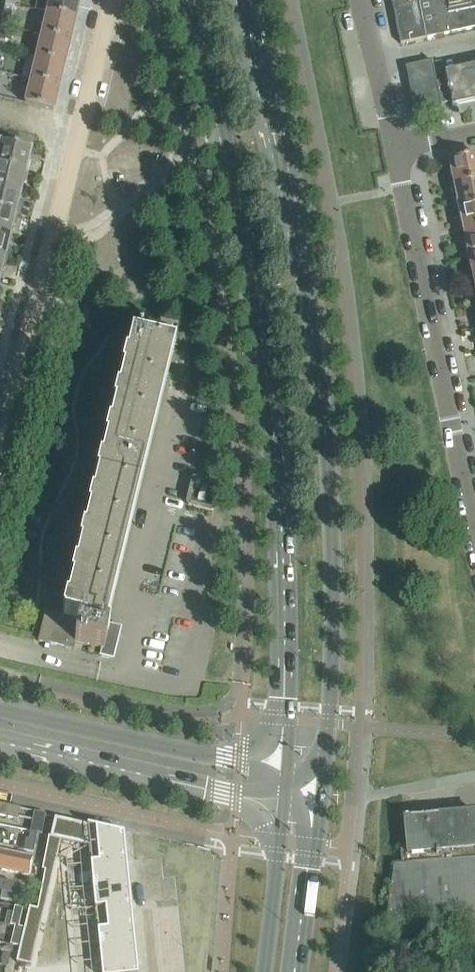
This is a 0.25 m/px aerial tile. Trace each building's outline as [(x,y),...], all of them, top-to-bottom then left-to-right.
[(80,0),(51,0),(48,12),(76,19),(80,0)] [(394,15),(419,10),(417,0),(391,0),(394,15)] [(446,0),(417,0),(419,10),(425,39),(452,33),(446,0)] [(472,0),(446,0),(452,33),(474,28),(474,15),(472,0)] [(14,5),(6,3),(0,26),(9,28),(14,5)] [(419,10),(394,15),(395,21),(398,20),(402,37),(399,38),(400,44),(425,39),(419,10)] [(70,42),(76,19),(48,12),(42,35),(70,42)] [(9,28),(0,26),(0,41),(5,42),(9,28)] [(65,65),(70,42),(42,35),(37,58),(65,65)] [(59,88),(65,65),(37,58),(31,81),(59,88)] [(447,79),(447,80),(436,82),(432,60),(430,60),(431,62),(405,67),(407,72),(410,72),(418,111),(414,112),(414,114),(442,108),(441,105),(452,103),(453,106),(474,102),(474,73),(447,79)] [(54,110),(59,88),(31,81),(26,103),(54,110)] [(31,150),(0,143),(0,166),(28,173),(31,162),(29,162),(31,150)] [(450,162),(454,186),(474,182),(474,157),(450,162)] [(28,173),(0,166),(0,189),(21,194),(24,182),(26,183),(28,173)] [(454,186),(459,210),(474,206),(474,182),(454,186)] [(21,194),(0,189),(0,211),(18,216),(20,205),(18,205),(21,194)] [(459,210),(464,233),(474,231),(474,206),(459,210)] [(11,236),(13,225),(15,225),(18,216),(0,211),(0,233),(11,236)] [(464,233),(469,257),(474,256),(474,231),(464,233)] [(11,236),(0,233),(0,256),(8,258),(10,248),(8,247),(11,236)] [(64,617),(57,646),(74,650),(76,643),(85,645),(102,649),(101,656),(110,658),(117,628),(102,625),(169,348),(174,350),(176,341),(159,337),(157,344),(131,338),(131,339),(132,339),(64,617)] [(188,504),(188,505),(212,511),(213,510),(218,487),(219,487),(218,486),(217,485),(195,480),(194,480),(193,480),(193,481),(187,504),(188,504)] [(45,612),(38,642),(57,646),(64,617),(45,612)] [(20,810),(20,809),(0,805),(0,817),(18,820),(20,810)] [(42,834),(46,814),(34,812),(30,832),(37,833),(42,834)] [(404,819),(408,865),(394,866),(386,925),(391,925),(392,938),(413,936),(412,923),(466,918),(468,942),(474,941),(474,813),(404,819)] [(51,837),(50,837),(61,839),(89,846),(91,864),(126,860),(124,834),(55,818),(51,837)] [(33,853),(37,833),(30,832),(29,840),(26,839),(24,851),(33,853)] [(12,849),(15,837),(0,834),(0,846),(12,849)] [(29,876),(32,856),(0,850),(0,870),(29,876)] [(57,856),(45,853),(42,870),(53,872),(57,856)] [(126,860),(91,864),(93,885),(129,882),(126,860)] [(48,892),(53,872),(42,870),(45,871),(41,891),(48,892)] [(2,892),(11,894),(11,893),(13,883),(0,880),(0,892),(2,892)] [(129,882),(93,885),(95,907),(131,903),(129,882)] [(44,911),(48,892),(41,891),(37,909),(44,911)] [(0,899),(19,902),(21,895),(11,893),(11,894),(2,892),(0,899)] [(131,903),(95,907),(98,942),(114,941),(134,939),(133,928),(131,903)] [(42,918),(44,911),(37,909),(29,907),(28,915),(42,918)] [(20,928),(24,910),(16,908),(14,914),(9,912),(6,925),(16,927),(20,928)] [(40,926),(42,918),(28,915),(26,923),(40,926)] [(38,934),(40,926),(26,923),(24,929),(24,930),(38,934)] [(24,929),(20,928),(16,927),(12,946),(13,946),(20,948),(24,929)] [(37,942),(38,934),(24,930),(22,938),(37,942)] [(22,938),(20,946),(35,950),(37,942),(22,938)] [(98,942),(101,971),(138,971),(136,951),(134,939),(114,941),(98,942)] [(6,945),(1,966),(7,967),(8,967),(13,946),(12,946),(6,945)] [(20,948),(18,954),(33,957),(35,950),(20,946),(20,948)] [(31,965),(33,957),(18,954),(16,962),(31,965)]
